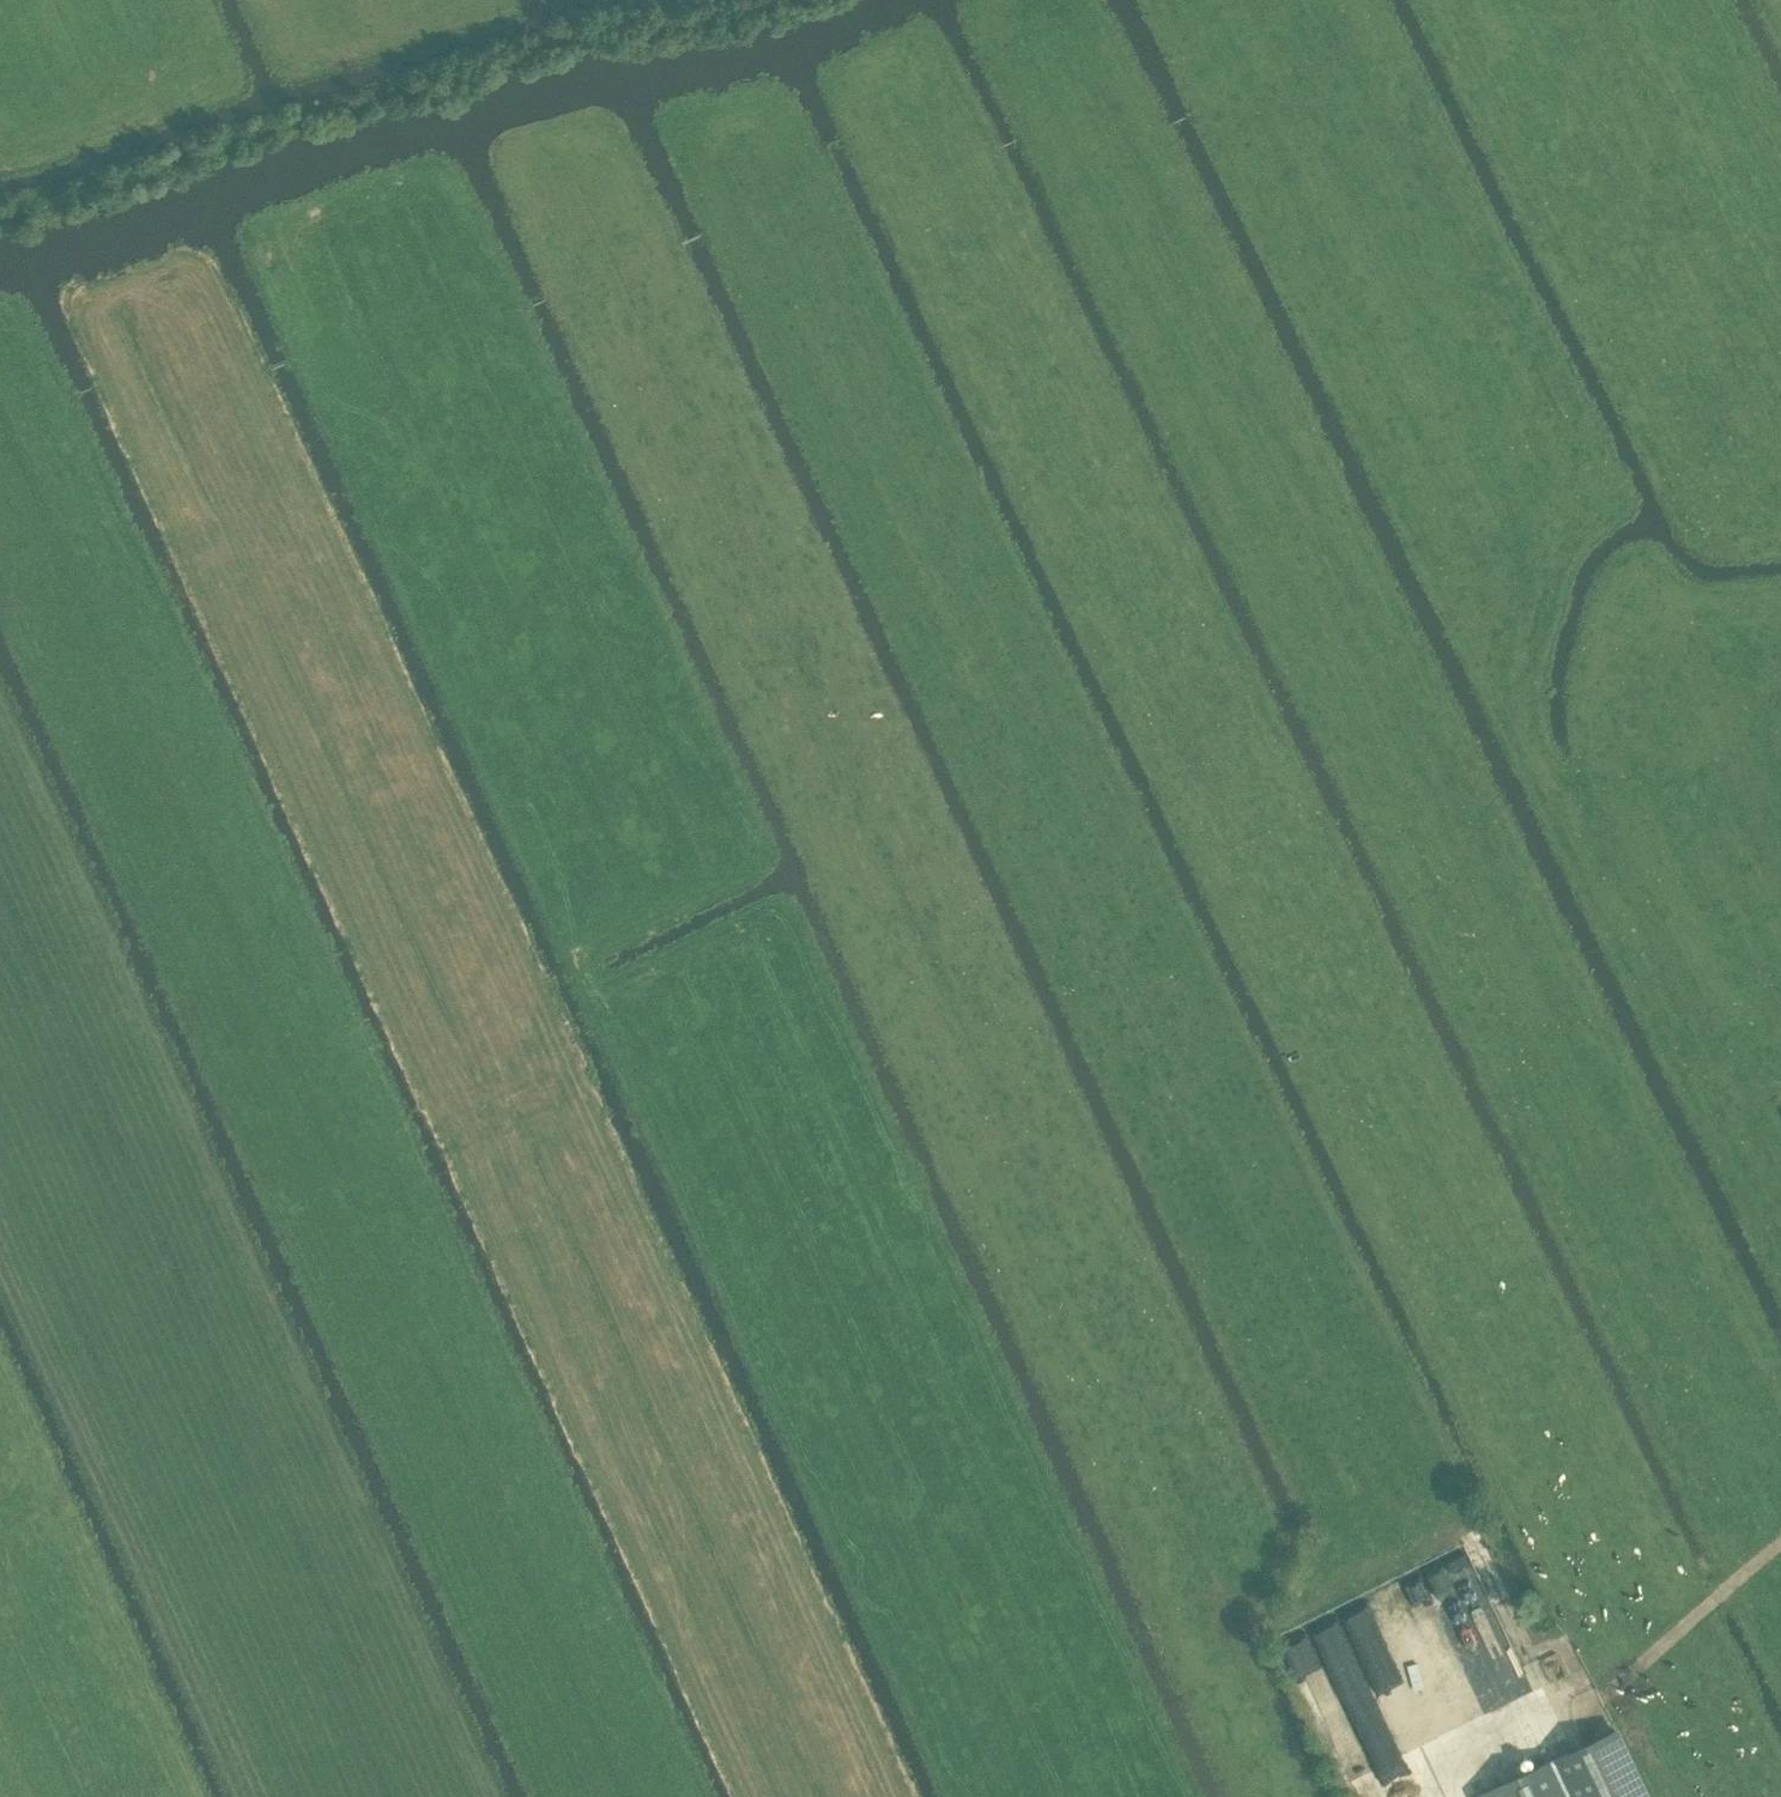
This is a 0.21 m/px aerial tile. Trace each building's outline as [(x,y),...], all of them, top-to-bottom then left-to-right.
[(1474,1796),(1475,1796),(1647,1796),(1615,1729),(1608,1733),(1474,1796)]
